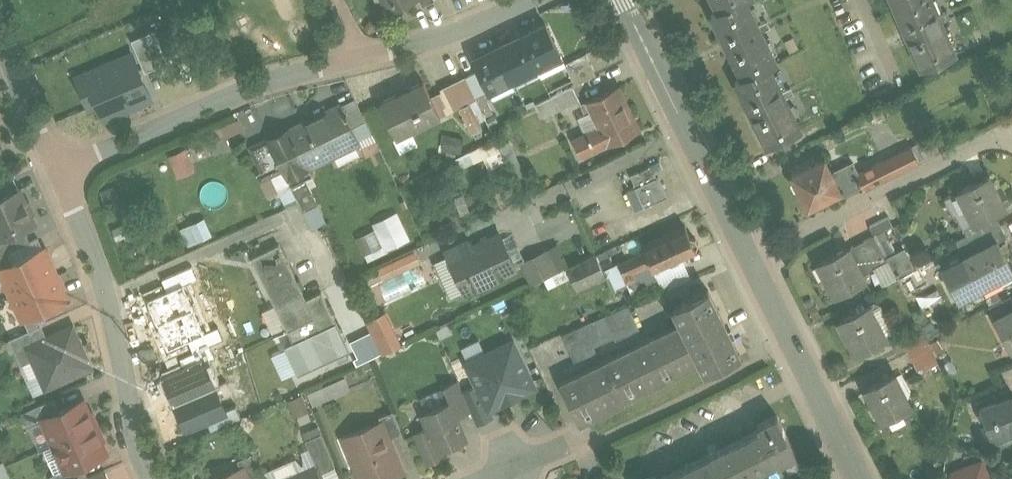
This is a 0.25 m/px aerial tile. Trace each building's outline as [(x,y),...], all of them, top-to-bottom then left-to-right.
[(127,17),(141,40),(178,19),(167,0),(117,0),(127,17)] [(392,10),(412,0),(387,0),(392,10)] [(770,66),(777,62),(746,0),(715,0),(720,9),(713,12),(744,76),(737,80),(769,144),(801,129),(770,66)] [(934,0),(896,0),(908,28),(906,29),(910,38),(912,38),(924,66),(956,52),(934,0)] [(127,27),(111,36),(120,52),(141,40),(127,17),(122,20),(127,27)] [(547,23),(523,35),(539,67),(563,56),(547,23)] [(523,35),(498,46),(514,79),(539,67),(523,35)] [(498,46),(474,58),(479,68),(490,90),(514,79),(498,46)] [(587,53),(566,63),(571,73),(592,63),(587,53)] [(592,63),(571,73),(577,84),(598,74),(592,63)] [(490,90),(479,68),(466,74),(477,96),(490,90)] [(441,114),(424,80),(380,102),(397,136),(441,114)] [(575,85),(550,97),(557,111),(582,99),(575,85)] [(602,127),(574,140),(582,157),(610,144),(611,145),(641,131),(619,86),(590,100),(602,127)] [(356,97),(341,104),(345,112),(347,111),(349,115),(347,116),(352,126),(367,119),(356,97)] [(341,104),(269,138),(279,159),(300,149),(309,166),(310,166),(359,141),(352,126),(347,116),(349,115),(347,111),(345,112),(341,104)] [(941,132),(913,146),(921,161),(948,147),(941,132)] [(269,138),(253,146),(267,175),(283,167),(279,159),(269,138)] [(860,172),(858,173),(866,189),(921,161),(913,146),(912,145),(860,172)] [(165,154),(174,175),(192,168),(182,146),(165,154)] [(300,149),(279,159),(283,167),(292,184),(306,177),(314,174),(310,166),(309,166),(300,149)] [(826,157),(793,174),(794,177),(791,182),(794,188),(800,189),(808,206),(839,191),(842,190),(835,176),(836,175),(833,170),(832,170),(826,157)] [(855,162),(841,169),(843,172),(836,175),(835,176),(842,190),(839,191),(842,197),(863,186),(865,190),(866,189),(858,173),(860,172),(855,162)] [(989,175),(945,197),(954,216),(956,215),(963,229),(965,229),(997,213),(1008,207),(999,190),(997,191),(989,175)] [(319,203),(306,177),(292,184),(304,210),(319,203)] [(659,178),(636,188),(644,208),(668,198),(659,178)] [(20,190),(0,199),(0,237),(0,238),(25,227),(35,222),(20,190)] [(350,229),(361,257),(406,240),(396,212),(350,229)] [(997,213),(965,229),(970,239),(970,240),(1002,223),(997,213)] [(890,215),(871,224),(875,234),(894,225),(890,215)] [(186,243),(208,232),(200,216),(178,227),(186,243)] [(1002,223),(970,240),(970,239),(959,244),(965,256),(982,247),(983,248),(999,240),(999,241),(1008,236),(1002,223)] [(687,225),(644,245),(646,251),(620,263),(629,281),(637,277),(634,272),(652,264),(655,269),(698,250),(698,248),(700,244),(698,238),(692,237),(687,225)] [(0,238),(0,237),(0,255),(31,240),(25,227),(0,238)] [(473,245),(449,256),(466,292),(517,268),(500,232),(473,245)] [(875,234),(850,247),(857,262),(858,261),(865,273),(889,260),(875,234)] [(466,240),(447,250),(449,256),(473,245),(471,242),(466,240)] [(942,268),(959,299),(981,288),(982,288),(983,287),(999,279),(996,274),(1011,266),(1011,268),(1011,266),(999,241),(999,240),(983,248),(982,247),(965,256),(942,268)] [(307,297),(281,242),(254,254),(289,326),(290,326),(297,341),(338,321),(323,290),(307,297)] [(849,246),(818,262),(819,263),(824,261),(831,275),(827,278),(835,294),(836,295),(867,278),(865,273),(858,261),(857,262),(850,247),(849,246)] [(366,268),(383,304),(426,283),(409,247),(366,268)] [(547,249),(523,260),(533,283),(558,271),(547,249)] [(39,250),(2,267),(7,278),(4,286),(12,290),(13,292),(56,273),(50,261),(42,258),(39,250)] [(597,253),(567,268),(571,276),(577,289),(607,276),(597,253)] [(567,268),(545,278),(549,286),(571,276),(567,268)] [(56,273),(13,292),(14,295),(12,303),(20,306),(25,317),(38,312),(62,300),(59,293),(62,285),(56,273)] [(741,354),(709,288),(675,305),(675,306),(676,306),(683,321),(702,361),(707,371),(741,354)] [(989,306),(995,317),(1011,309),(1011,296),(1011,294),(989,306)] [(628,304),(605,315),(615,336),(617,339),(640,328),(628,304)] [(870,304),(839,320),(840,321),(845,318),(853,333),(848,335),(856,351),(855,352),(855,354),(888,336),(879,319),(878,319),(870,304)] [(376,354),(397,343),(379,308),(358,318),(376,354)] [(995,317),(1011,349),(1011,309),(995,317)] [(38,312),(25,317),(30,329),(43,323),(38,312)] [(605,315),(562,334),(575,361),(597,351),(595,346),(615,336),(605,315)] [(297,341),(288,345),(301,371),(337,355),(339,361),(350,356),(347,349),(351,348),(338,321),(297,341)] [(683,321),(561,382),(581,423),(627,400),(626,399),(702,361),(683,321)] [(30,329),(10,338),(18,356),(31,350),(28,345),(49,336),(43,323),(30,329)] [(49,336),(28,345),(31,350),(42,375),(48,372),(54,384),(92,366),(74,324),(49,336)] [(924,330),(904,341),(910,351),(929,341),(924,330)] [(538,385),(516,334),(464,356),(486,407),(538,385)] [(929,341),(910,351),(920,372),(940,362),(929,341)] [(894,373),(865,388),(865,389),(869,387),(886,417),(882,419),(883,421),(912,406),(894,373)] [(342,375),(304,391),(310,404),(347,387),(342,375)] [(472,410),(459,380),(445,386),(451,401),(452,401),(458,416),(472,410)] [(981,407),(993,439),(994,438),(993,435),(1011,428),(1011,396),(981,407)] [(54,397),(22,412),(28,426),(44,419),(44,418),(60,411),(54,397)] [(60,411),(44,418),(44,419),(55,444),(96,426),(84,400),(60,411)] [(451,401),(426,412),(432,425),(416,432),(429,461),(444,455),(441,449),(467,438),(458,416),(452,401),(451,401)] [(403,432),(394,410),(380,416),(382,420),(381,420),(389,438),(403,432)] [(708,453),(709,455),(660,478),(740,478),(777,460),(778,462),(797,453),(778,415),(757,425),(760,429),(720,449),(719,448),(708,453)] [(349,434),(362,464),(357,466),(362,478),(386,478),(404,472),(394,447),(393,448),(389,438),(381,420),(349,434)] [(96,426),(55,444),(66,468),(67,469),(83,462),(107,451),(96,426)] [(322,432),(307,439),(319,466),(319,465),(322,471),(337,465),(322,432)] [(251,454),(239,459),(242,466),(242,467),(247,478),(261,478),(262,478),(251,454)] [(60,455),(50,459),(56,472),(66,468),(60,455)] [(956,471),(955,478),(989,478),(982,461),(956,471)] [(67,469),(66,468),(56,472),(50,475),(52,478),(81,478),(84,478),(89,475),(83,462),(67,469)] [(288,478),(325,478),(322,471),(319,465),(319,466),(288,478)] [(213,478),(247,478),(242,467),(213,478)] [(84,478),(110,478),(106,468),(89,475),(84,478)]
